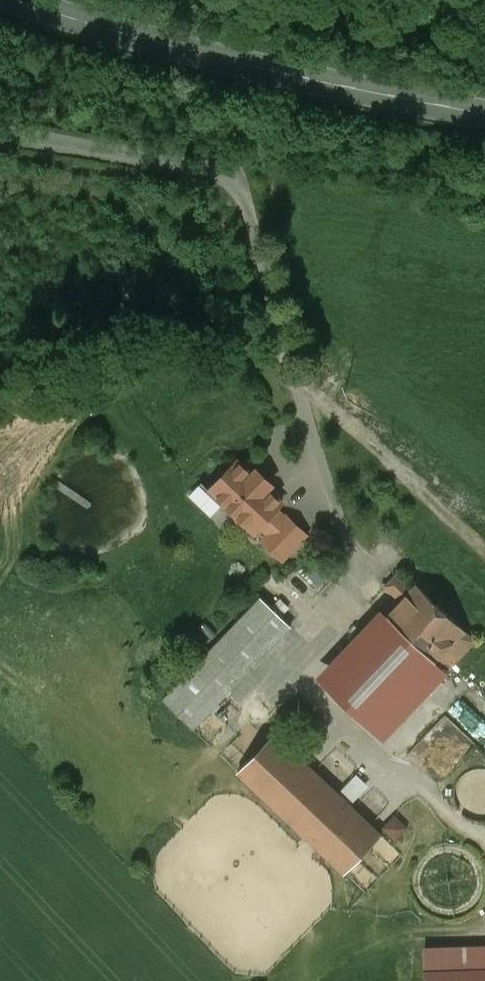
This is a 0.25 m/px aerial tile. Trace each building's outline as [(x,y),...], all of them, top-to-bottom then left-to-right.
[(274,484),(258,469),(253,475),(239,462),(211,491),(217,496),(217,503),(222,507),(228,507),(238,516),(238,522),(243,527),(249,527),(255,532),(261,526),(269,534),(285,517),(277,509),(283,503),(269,490),(270,489),(274,484)] [(307,535),(287,516),(285,517),(269,534),(264,541),(284,560),(307,535)] [(413,589),(398,574),(386,586),(401,601),(381,623),(327,679),(376,726),(438,660),(448,670),(476,641),(418,584),(413,589)] [(262,598),(164,701),(193,729),(291,626),(262,598)] [(382,835),(275,734),(239,772),(346,873),(382,835)] [(481,767),(471,770),(463,776),(457,784),(455,795),(457,805),(463,813),(472,819),(482,821),(484,820),(484,768),(481,767)] [(360,777),(349,786),(357,796),(368,787),(360,777)] [(398,817),(390,827),(401,835),(409,825),(398,817)] [(426,949),(427,980),(484,980),(484,948),(426,949)]
